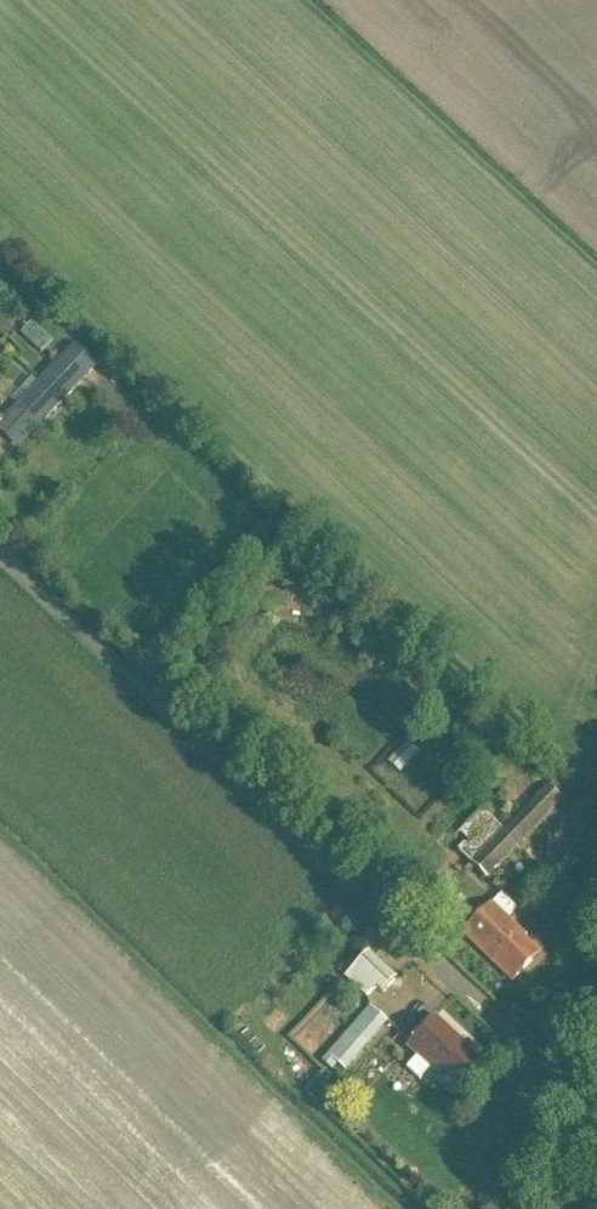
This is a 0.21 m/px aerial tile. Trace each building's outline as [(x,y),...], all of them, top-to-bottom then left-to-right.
[(75,347),(18,407),(40,428),(96,369),(75,347)] [(424,752),(408,737),(388,758),(405,774),(424,752)] [(486,881),(562,804),(547,790),(492,846),(480,834),(459,855),(486,881)] [(491,907),(463,936),(512,985),(539,957),(523,942),(525,940),(506,922),(516,912),(501,898),(491,908),(491,907)] [(397,980),(369,955),(345,981),(367,1000),(376,989),(383,996),(397,980)] [(330,1059),(350,1074),(391,1023),(370,1007),(330,1059)] [(454,1089),(477,1064),(461,1049),(464,1046),(434,1019),(406,1050),(435,1076),(437,1074),(454,1089)]
